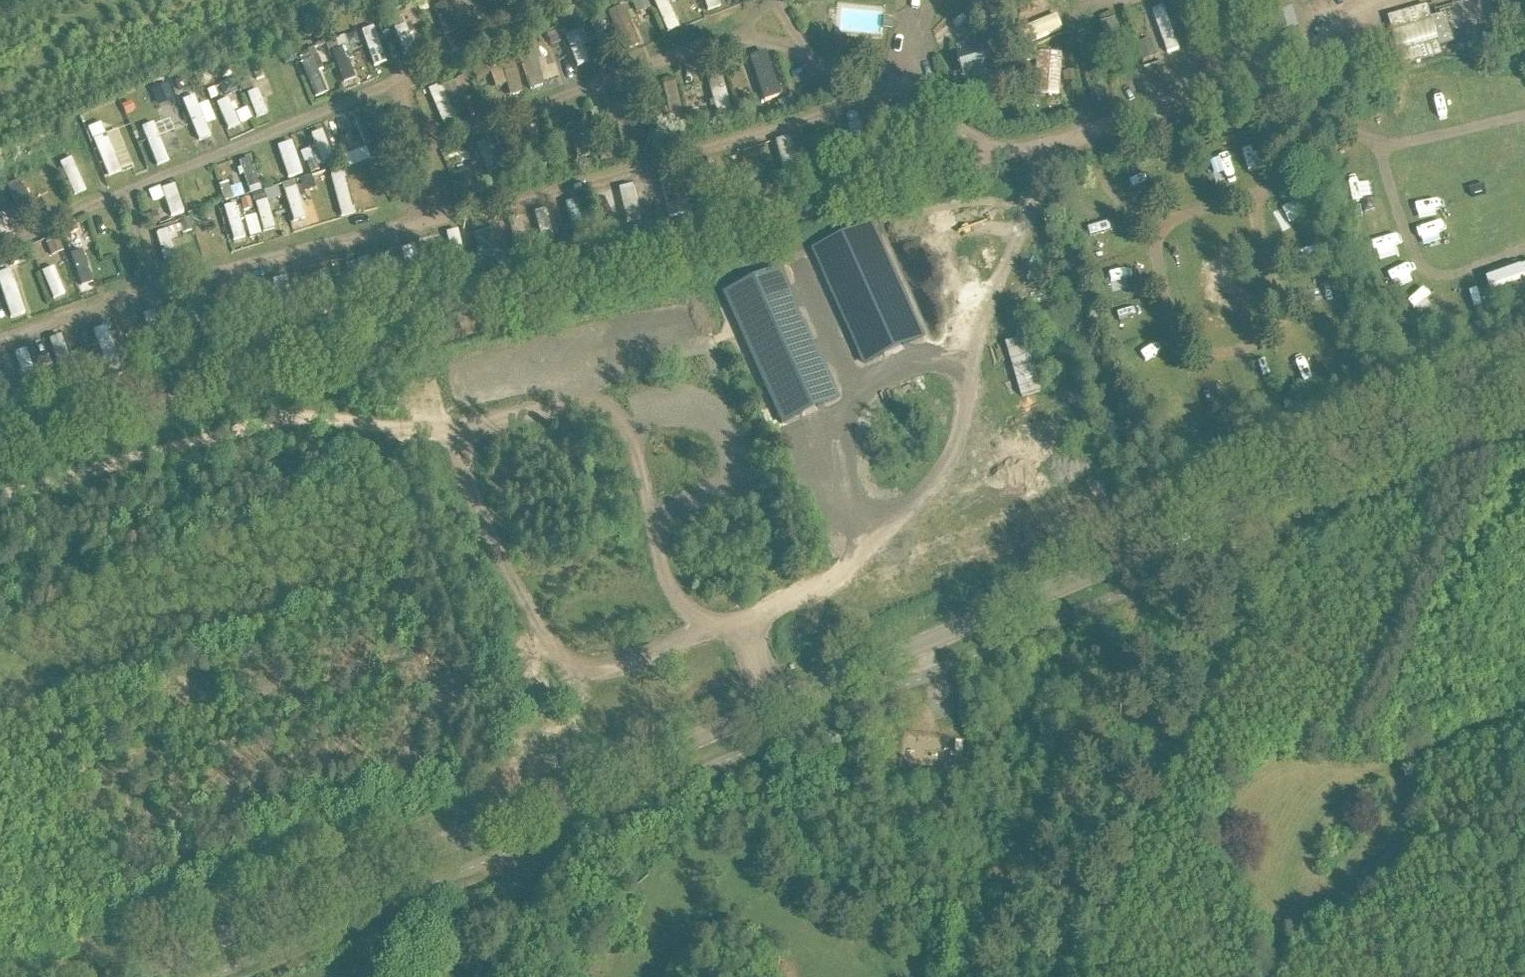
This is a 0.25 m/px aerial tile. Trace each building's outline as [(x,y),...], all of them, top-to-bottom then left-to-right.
[(667,31),(680,26),(670,0),(655,0),(667,31)] [(1501,15),(1504,27),(1524,22),(1524,0),(1490,0),(1493,10),(1519,3),(1521,10),(1501,15)] [(448,1),(436,4),(444,33),(456,30),(448,1)] [(608,12),(622,47),(639,41),(633,26),(641,22),(634,2),(608,12)] [(1455,45),(1447,17),(1432,21),(1429,9),(1389,21),(1403,69),(1412,67),(1443,57),(1441,50),(1455,45)] [(1143,10),(1131,16),(1138,29),(1150,23),(1143,10)] [(1293,12),(1270,19),(1276,37),(1299,30),(1293,12)] [(1118,18),(1103,20),(1108,52),(1123,50),(1118,18)] [(566,34),(578,67),(600,59),(588,26),(566,34)] [(358,31),(329,40),(341,83),(360,78),(351,47),(362,44),(358,31)] [(1152,38),(1140,43),(1147,59),(1159,54),(1152,38)] [(535,45),(520,47),(526,87),(541,85),(535,45)] [(968,85),(997,77),(989,46),(960,54),(968,85)] [(316,97),(332,90),(315,50),(298,57),(316,97)] [(1038,92),(1064,92),(1064,50),(1037,51),(1038,92)] [(752,60),(754,92),(774,90),(771,59),(752,60)] [(721,68),(706,72),(718,113),(732,109),(721,68)] [(669,124),(683,123),(680,80),(666,82),(669,124)] [(442,81),(428,87),(443,125),(457,120),(442,81)] [(224,86),(197,96),(202,109),(201,109),(205,118),(222,111),(217,101),(228,96),(224,86)] [(261,87),(249,91),(257,117),(269,114),(261,87)] [(231,129),(244,123),(230,97),(218,103),(231,129)] [(202,111),(189,117),(201,144),(214,138),(202,111)] [(323,163),(333,159),(321,130),(312,133),(323,163)] [(786,142),(794,172),(806,169),(798,138),(786,142)] [(282,184),(262,189),(253,156),(241,159),(252,202),(256,201),(264,231),(277,228),(270,200),(285,196),(282,184)] [(72,165),(62,169),(74,198),(84,194),(72,165)] [(308,217),(305,206),(318,203),(311,175),(283,182),(293,221),(308,217)] [(161,187),(170,212),(184,207),(176,182),(161,187)] [(36,184),(25,189),(39,217),(50,211),(36,184)] [(224,204),(234,238),(246,234),(236,201),(224,204)] [(481,266),(504,261),(497,227),(474,232),(481,266)] [(877,229),(821,252),(866,386),(922,362),(877,229)] [(420,248),(395,250),(397,276),(421,274),(420,248)] [(53,298),(76,289),(65,262),(42,271),(53,298)] [(148,329),(156,326),(150,306),(142,308),(148,329)] [(837,331),(778,356),(823,489),(882,464),(837,331)] [(27,347),(15,352),(28,385),(40,380),(27,347)]
